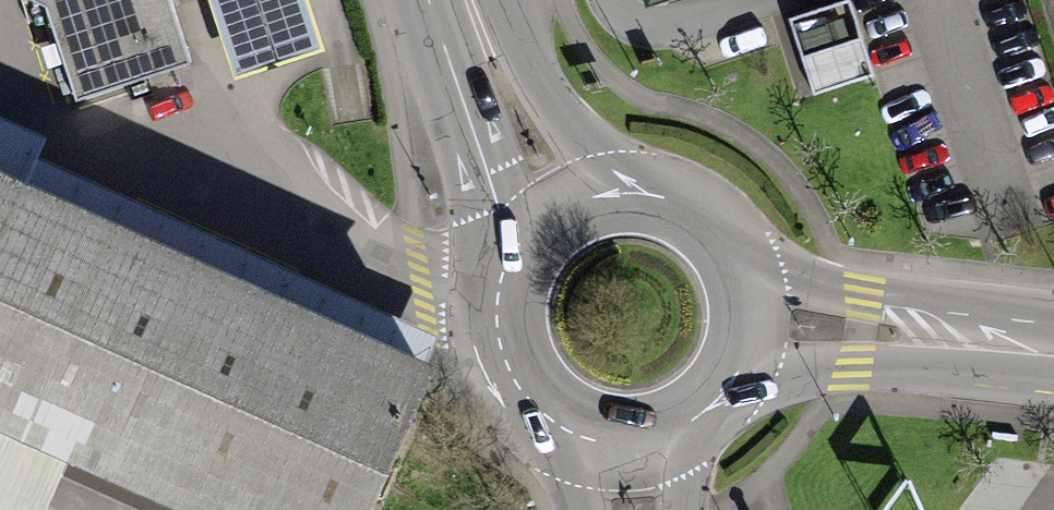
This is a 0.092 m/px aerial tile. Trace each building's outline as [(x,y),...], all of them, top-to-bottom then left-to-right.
[(10,4),(50,19),(80,107),(181,73),(157,0),(8,0),(10,4)] [(291,0),(195,0),(224,89),(310,61),(291,0)] [(0,195),(0,509),(41,509),(58,473),(139,509),(367,509),(424,384),(0,195)]
